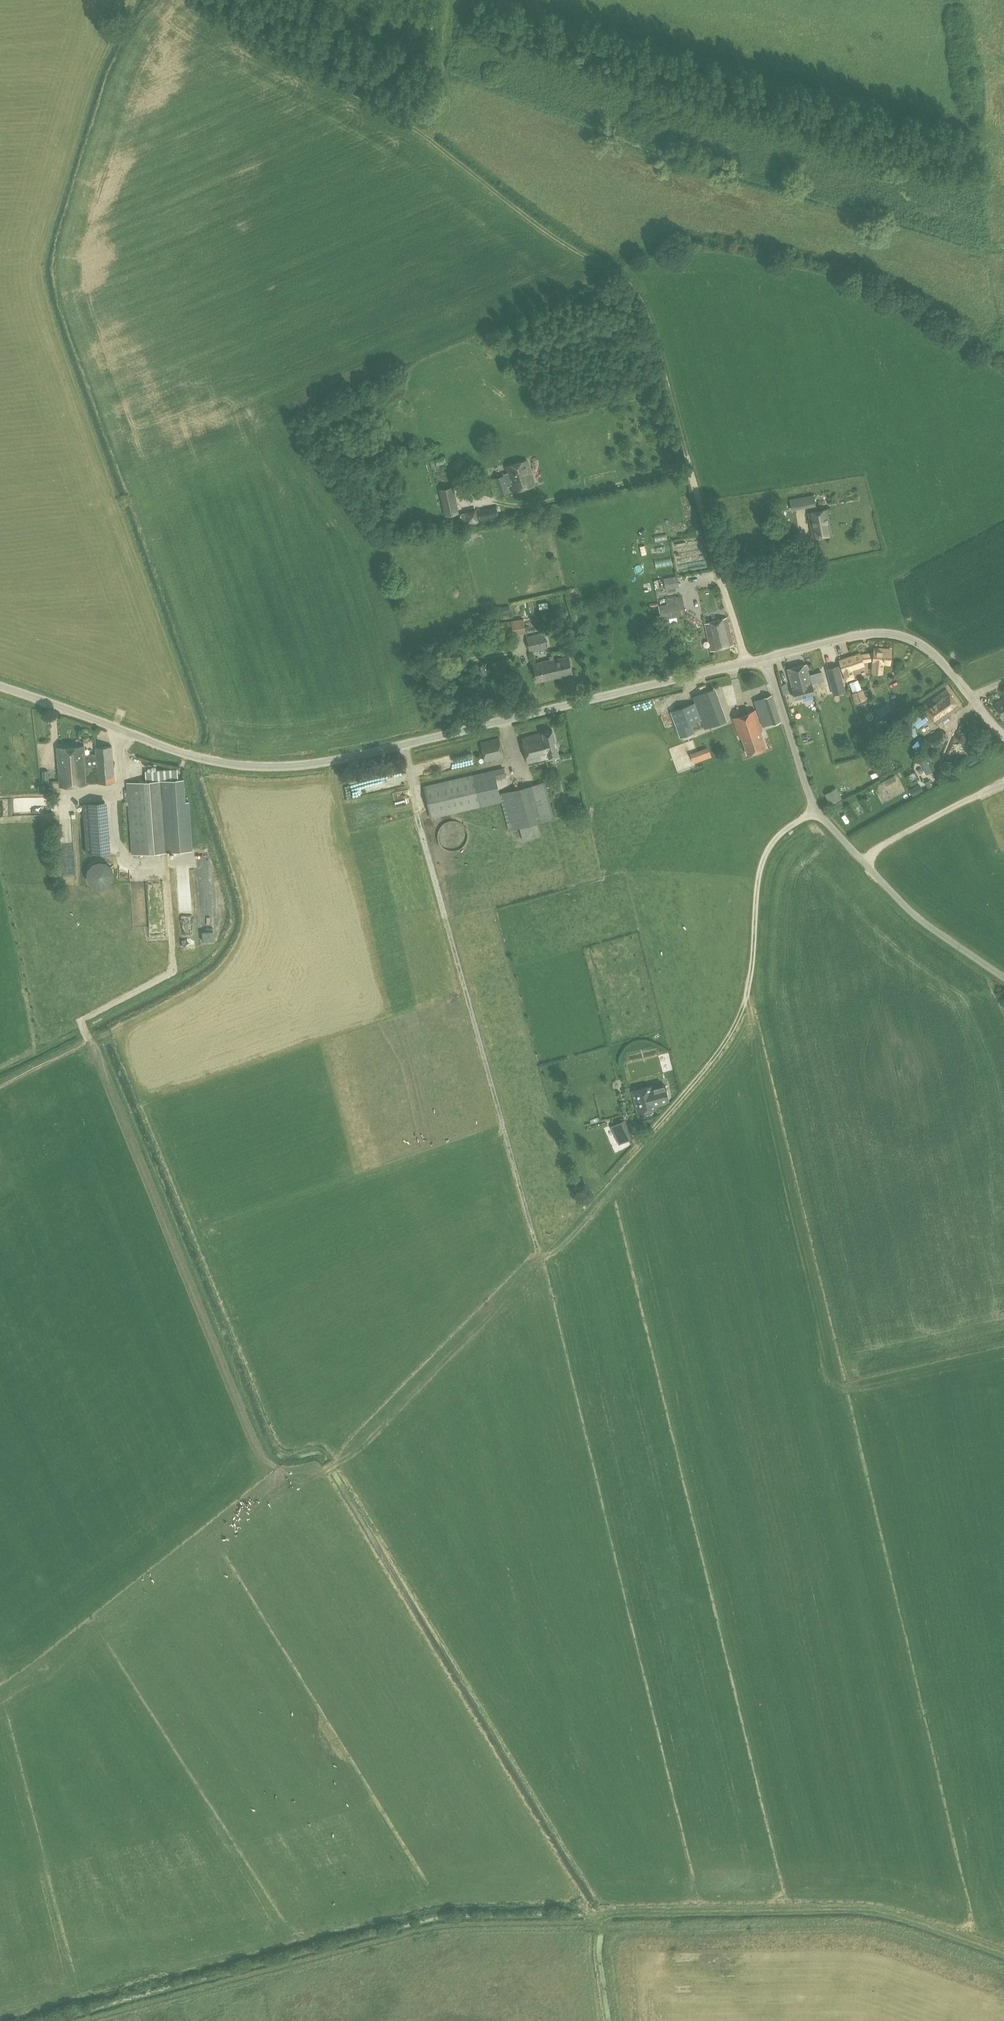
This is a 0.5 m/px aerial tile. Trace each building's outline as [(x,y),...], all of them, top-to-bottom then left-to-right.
[(506,467),(513,491),(535,484),(528,460),(506,467)] [(493,475),(500,495),(510,492),(504,472),(493,475)] [(449,488),(440,490),(444,508),(456,505),(454,494),(451,495),(449,488)] [(791,500),(793,509),(815,505),(813,496),(791,500)] [(809,513),(813,537),(832,533),(828,509),(809,513)] [(464,515),(468,525),(483,520),(479,510),(464,515)] [(666,588),(675,586),(679,585),(677,575),(664,577),(666,588)] [(679,591),(660,595),(664,618),(685,615),(689,614),(685,595),(679,596),(679,591)] [(501,607),(502,614),(510,613),(509,606),(501,607)] [(525,629),(524,619),(523,618),(486,624),(488,631),(513,627),(513,631),(525,629)] [(705,623),(711,650),(734,644),(727,618),(705,623)] [(527,637),(531,652),(547,648),(543,633),(527,637)] [(872,671),(882,672),(883,663),(890,664),(891,649),(874,648),(872,671)] [(863,660),(860,653),(860,652),(839,659),(845,679),(854,676),(851,669),(864,665),(863,660)] [(534,663),(538,681),(559,676),(559,675),(573,672),(569,656),(555,659),(555,658),(534,663)] [(788,668),(793,688),(796,698),(814,693),(812,683),(806,663),(788,668)] [(838,666),(826,669),(830,686),(843,682),(838,666)] [(849,682),(856,702),(865,699),(858,679),(849,682)] [(924,705),(937,723),(960,706),(947,688),(924,705)] [(771,724),(782,720),(773,694),(754,700),(763,726),(771,723),(771,724)] [(1003,719),(1003,698),(995,702),(1003,719)] [(692,721),(702,718),(702,717),(697,702),(672,710),(681,735),(695,731),(692,721)] [(881,714),(886,721),(895,715),(890,707),(881,714)] [(733,718),(740,737),(742,737),(748,753),(767,747),(760,730),(762,729),(755,709),(733,718)] [(705,726),(725,719),(722,710),(702,717),(702,718),(705,726)] [(522,737),(528,762),(559,754),(553,730),(522,737)] [(928,739),(933,747),(947,739),(942,731),(928,739)] [(480,741),(486,761),(505,756),(499,737),(480,741)] [(960,745),(954,754),(962,759),(968,750),(960,745)] [(58,747),(61,785),(115,781),(113,746),(95,747),(95,753),(84,754),(84,746),(58,747)] [(703,750),(697,752),(700,761),(706,759),(703,750)] [(918,759),(926,774),(932,771),(924,756),(918,759)] [(977,762),(975,757),(966,762),(968,767),(977,762)] [(155,780),(127,782),(132,853),(191,849),(188,800),(184,801),(182,768),(154,770),(155,780)] [(432,819),(501,803),(496,780),(506,778),(503,768),(424,787),(432,819)] [(897,780),(895,775),(882,782),(884,787),(897,780)] [(552,818),(543,782),(504,792),(513,828),(519,827),(523,840),(541,835),(537,822),(552,818)] [(372,784),(347,788),(348,797),(374,793),(372,784)] [(923,792),(920,784),(910,790),(913,797),(923,792)] [(820,798),(826,808),(836,802),(831,793),(820,798)] [(111,844),(109,794),(98,795),(100,845),(111,844)] [(87,798),(89,846),(100,846),(98,797),(87,798)] [(467,837),(467,834),(467,831),(466,828),(464,825),(462,823),(460,821),(458,820),(454,819),(451,819),(448,820),(446,821),(443,822),(442,824),(440,826),(439,828),(438,831),(437,834),(438,837),(439,840),(440,842),(442,844),(444,846),(446,848),(450,849),(452,849),(457,848),(460,846),(462,845),(465,842),(466,840),(467,837)] [(212,891),(211,858),(203,858),(204,892),(212,891)] [(103,862),(101,862),(100,862),(97,862),(96,863),(95,863),(94,864),(93,864),(92,865),(92,866),(91,867),(90,868),(90,869),(89,870),(89,871),(88,872),(88,873),(88,874),(88,875),(88,876),(88,877),(88,878),(89,879),(89,881),(90,882),(91,883),(92,884),(93,885),(93,886),(94,886),(96,887),(98,887),(99,888),(100,888),(101,888),(102,888),(103,888),(104,887),(105,887),(107,886),(108,885),(110,884),(111,883),(111,882),(112,881),(113,880),(113,879),(113,878),(114,877),(114,876),(114,875),(114,873),(113,872),(113,871),(113,870),(112,869),(112,868),(111,867),(110,866),(109,865),(108,864),(107,864),(106,863),(104,862),(103,862)] [(180,865),(184,935),(196,935),(192,864),(180,865)] [(214,934),(212,898),(205,898),(207,934),(214,934)] [(665,1084),(653,1087),(653,1085),(633,1090),(638,1112),(659,1106),(658,1103),(669,1100),(665,1084)]
